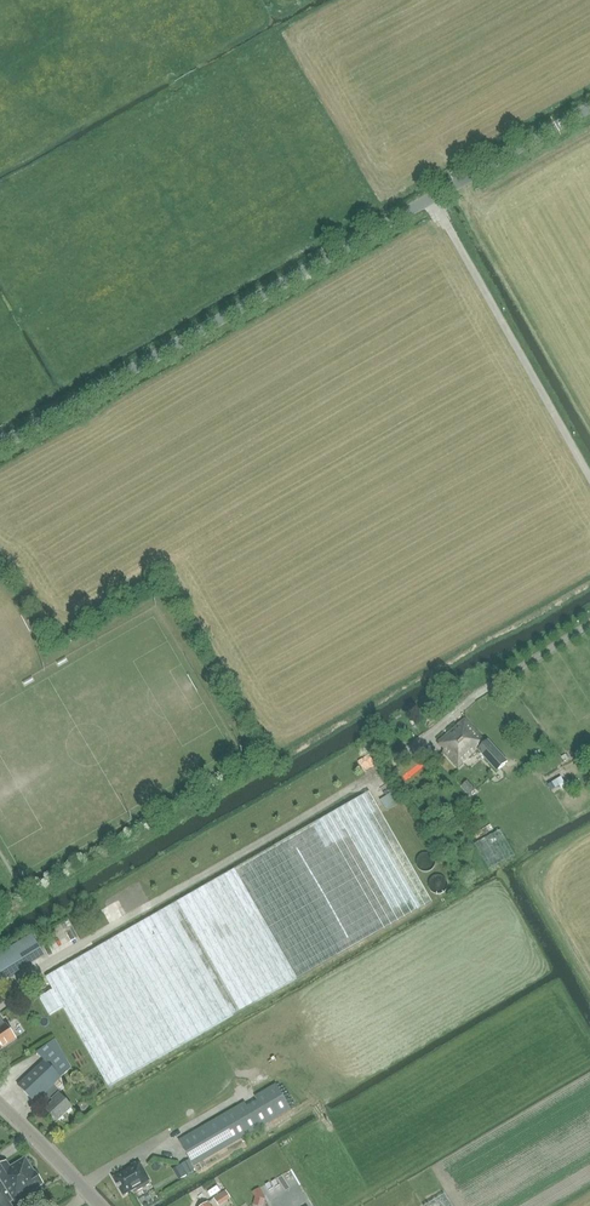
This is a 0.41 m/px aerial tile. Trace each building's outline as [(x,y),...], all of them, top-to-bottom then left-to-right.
[(464,718),(455,725),(437,742),(444,751),(443,751),(458,767),(477,750),(497,772),(509,761),(506,758),(505,759),(488,740),(485,742),(466,720),(464,718)] [(53,990),(40,997),(40,998),(50,1015),(63,1007),(108,1087),(338,956),(431,904),(370,794),(276,846),(46,978),(53,990)] [(489,869),(514,855),(500,830),(474,844),(489,869)] [(134,886),(104,903),(105,904),(106,904),(107,906),(114,918),(113,919),(113,920),(125,913),(143,903),(134,886)] [(2,982),(45,955),(33,934),(0,954),(0,978),(2,982)] [(17,1039),(6,1024),(5,1025),(0,1017),(0,1018),(0,1051),(17,1039)] [(72,1068),(55,1040),(37,1054),(44,1061),(18,1085),(35,1104),(44,1095),(52,1103),(45,1109),(57,1123),(73,1107),(59,1093),(68,1085),(61,1078),(72,1068)] [(178,1140),(193,1166),(291,1110),(276,1083),(254,1096),(255,1098),(246,1104),(245,1101),(178,1140)] [(174,1178),(188,1171),(182,1158),(168,1164),(174,1178)] [(32,1171),(25,1159),(10,1168),(6,1162),(0,1166),(0,1180),(2,1183),(0,1184),(0,1191),(32,1171)] [(150,1181),(148,1178),(139,1163),(136,1164),(135,1162),(131,1165),(132,1166),(112,1178),(123,1197),(125,1196),(125,1195),(136,1189),(138,1191),(149,1185),(148,1182),(150,1181)] [(0,1191),(0,1205),(11,1205),(8,1202),(12,1199),(14,1203),(43,1185),(35,1172),(34,1173),(32,1171),(0,1191)] [(203,1196),(214,1190),(210,1184),(200,1190),(203,1196)] [(251,1187),(245,1190),(251,1204),(257,1201),(251,1187)] [(219,1205),(231,1198),(226,1191),(214,1199),(219,1205)] [(444,1194),(424,1205),(451,1205),(444,1194)]
